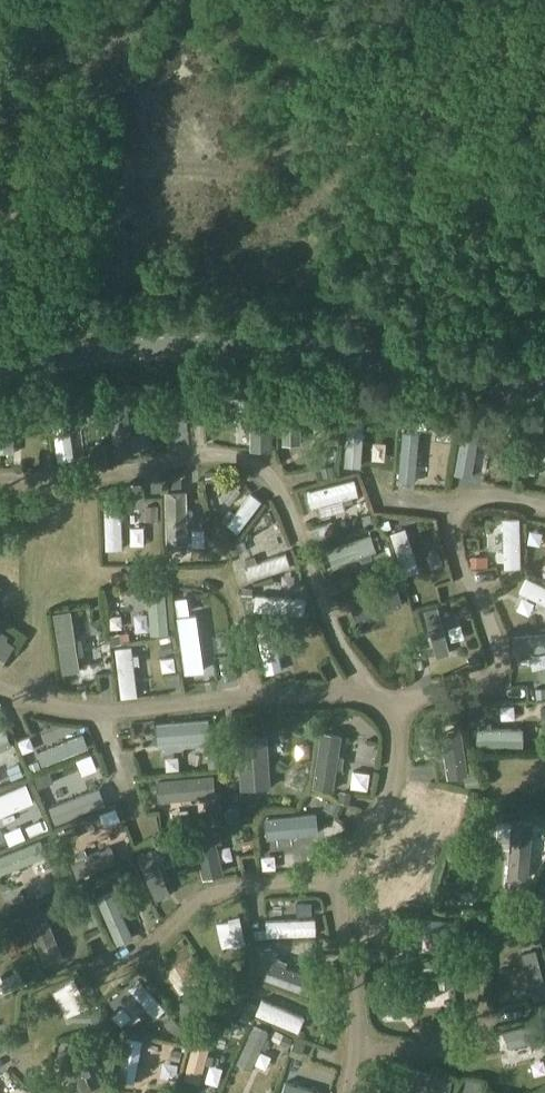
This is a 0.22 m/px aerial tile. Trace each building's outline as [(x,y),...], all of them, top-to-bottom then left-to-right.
[(271,397),(251,398),(252,420),(247,421),(247,432),(252,432),(252,447),(271,447),(271,397)] [(300,442),(300,411),(306,411),(305,398),(282,398),(283,442),(300,442)] [(174,411),(183,410),(182,399),(172,401),(174,411)] [(350,399),(349,408),(363,411),(364,401),(350,399)] [(190,417),(202,417),(202,400),(191,400),(190,417)] [(129,404),(111,406),(116,454),(134,452),(132,430),(131,418),(129,404)] [(105,418),(103,407),(95,408),(96,419),(105,418)] [(22,409),(22,420),(43,420),(43,410),(22,409)] [(68,410),(52,412),(58,460),(74,458),(68,410)] [(14,451),(14,428),(19,428),(19,420),(14,420),(14,414),(1,414),(1,451),(14,451)] [(349,414),(346,464),(361,465),(365,415),(349,414)] [(442,420),(441,431),(450,432),(451,420),(442,420)] [(480,429),(464,426),(455,472),(471,475),(480,429)] [(415,480),(420,431),(402,429),(398,479),(415,480)] [(544,458),(544,438),(536,436),(532,455),(544,458)] [(335,474),(333,464),(321,466),(323,476),(335,474)] [(204,471),(206,480),(215,479),(214,470),(204,471)] [(181,474),(172,474),(172,487),(182,487),(181,474)] [(359,493),(355,478),(308,490),(312,505),(343,497),(344,502),(354,500),(352,495),(359,493)] [(185,490),(167,491),(168,545),(187,545),(185,490)] [(238,531),(261,500),(250,492),(234,512),(228,508),(221,518),(238,531)] [(106,547),(123,547),(121,496),(105,496),(106,547)] [(158,519),(158,505),(146,506),(146,520),(158,519)] [(520,565),(518,516),(502,517),(504,550),(498,550),(498,559),(504,559),(504,566),(520,565)] [(391,532),(405,574),(419,570),(405,528),(391,532)] [(371,534),(329,548),(334,563),(376,549),(371,534)] [(245,541),(231,545),(233,554),(247,550),(245,541)] [(254,555),(244,558),(247,566),(244,566),(249,579),(290,566),(285,553),(256,562),(254,555)] [(471,565),(488,565),(488,554),(471,555),(471,565)] [(394,569),(390,557),(375,563),(378,574),(394,569)] [(544,607),(544,585),(526,576),(519,590),(539,600),(536,605),(544,609),(544,607)] [(152,632),(167,631),(163,580),(147,582),(152,632)] [(176,585),(180,613),(212,608),(208,581),(176,585)] [(402,604),(396,584),(352,598),(358,618),(402,604)] [(241,599),(252,600),(253,588),(242,587),(241,599)] [(256,594),(255,610),(304,615),(306,599),(256,594)] [(450,653),(438,606),(424,610),(436,657),(450,653)] [(54,614),(64,672),(80,669),(71,611),(54,614)] [(104,631),(103,620),(90,622),(91,629),(97,632),(104,631)] [(314,622),(305,624),(307,633),(316,631),(314,622)] [(267,672),(282,668),(273,626),(258,630),(267,672)] [(16,646),(6,640),(9,636),(0,630),(0,668),(16,646)] [(517,635),(519,652),(544,649),(544,631),(517,635)] [(110,634),(112,643),(122,641),(121,632),(110,634)] [(199,674),(195,651),(201,650),(199,640),(193,641),(192,635),(179,638),(187,677),(199,674)] [(161,643),(163,652),(173,650),(170,640),(161,643)] [(138,693),(134,663),(141,662),(140,653),(133,654),(132,644),(116,646),(122,695),(138,693)] [(535,687),(535,698),(544,697),(544,687),(535,687)] [(525,703),(517,716),(530,724),(538,711),(525,703)] [(159,742),(212,738),(210,719),(158,723),(159,742)] [(476,743),(522,743),(522,725),(476,725),(476,743)] [(5,728),(0,731),(0,751),(12,746),(5,728)] [(441,732),(443,743),(438,744),(440,755),(445,755),(448,776),(467,774),(461,729),(441,732)] [(43,763),(88,745),(82,732),(37,750),(43,763)] [(343,735),(323,732),(314,787),(335,790),(337,767),(343,768),(345,757),(339,756),(343,735)] [(240,737),(243,787),(271,786),(269,735),(240,737)] [(215,751),(204,752),(205,766),(217,765),(215,751)] [(29,763),(32,771),(42,767),(39,759),(29,763)] [(8,767),(13,778),(24,774),(19,763),(8,767)] [(50,771),(35,777),(39,787),(54,781),(50,771)] [(475,773),(465,775),(466,785),(477,784),(475,773)] [(215,794),(213,774),(158,780),(160,799),(215,794)] [(0,794),(0,814),(34,799),(27,783),(0,794)] [(99,786),(50,806),(56,821),(105,802),(99,786)] [(352,791),(341,790),(340,801),(351,802),(352,791)] [(443,815),(455,796),(445,790),(433,809),(443,815)] [(329,799),(324,807),(337,815),(342,806),(329,799)] [(19,820),(42,812),(38,801),(15,809),(19,820)] [(206,818),(218,818),(217,804),(205,805),(206,818)] [(239,820),(238,807),(226,807),(226,820),(239,820)] [(279,842),(292,841),(291,834),(318,832),(316,812),(266,817),(267,836),(278,835),(279,842)] [(511,841),(509,875),(528,876),(533,819),(513,818),(513,820),(511,841)] [(74,826),(58,833),(62,843),(79,836),(74,826)] [(224,871),(213,826),(194,830),(205,876),(224,871)] [(178,845),(188,840),(184,831),(173,836),(178,845)] [(41,841),(0,857),(0,874),(47,855),(41,841)] [(117,861),(111,846),(72,862),(78,877),(117,861)] [(152,848),(139,854),(157,898),(170,893),(152,848)] [(442,878),(443,896),(462,894),(461,877),(442,878)] [(544,899),(544,888),(535,888),(535,899),(544,899)] [(134,937),(115,891),(98,898),(117,944),(134,937)] [(46,963),(64,955),(45,908),(27,915),(46,963)] [(98,913),(84,917),(89,937),(103,934),(98,913)] [(407,915),(405,935),(438,938),(437,944),(448,945),(449,939),(458,940),(460,921),(407,915)] [(268,936),(317,934),(317,918),(268,919),(268,936)] [(268,932),(256,932),(257,940),(268,940),(268,932)] [(521,952),(533,996),(544,993),(544,986),(535,948),(521,952)] [(205,1006),(221,996),(193,954),(177,964),(205,1006)] [(286,960),(274,955),(271,961),(266,977),(307,992),(313,977),(283,966),(286,960)] [(460,957),(449,956),(448,967),(459,967),(460,957)] [(253,958),(249,970),(259,974),(264,962),(253,958)] [(25,982),(19,971),(0,981),(0,995),(25,982)] [(154,1016),(165,1007),(139,978),(129,987),(146,1007),(142,1011),(150,1020),(154,1016)] [(387,999),(401,998),(401,1005),(413,1004),(413,998),(435,997),(434,982),(386,983),(387,999)] [(192,1009),(184,997),(175,1003),(183,1015),(192,1009)] [(243,1010),(253,1014),(258,1003),(248,998),(243,1010)] [(305,1014),(266,998),(259,1015),(298,1030),(305,1014)] [(101,1015),(91,1020),(97,1031),(107,1025),(101,1015)] [(172,1031),(179,1025),(173,1017),(165,1023),(172,1031)] [(505,1030),(509,1045),(544,1037),(544,1027),(543,1021),(505,1030)] [(238,1061),(252,1068),(270,1032),(256,1025),(238,1061)] [(201,1082),(214,1032),(198,1028),(185,1077),(201,1082)] [(100,1037),(106,1047),(115,1042),(110,1032),(100,1037)] [(120,1075),(136,1078),(144,1035),(129,1032),(120,1075)] [(281,1044),(288,1048),(293,1039),(285,1035),(281,1044)] [(296,1040),(290,1054),(297,1057),(302,1042),(296,1040)] [(171,1058),(182,1060),(184,1047),(174,1045),(171,1058)] [(91,1071),(86,1061),(81,1064),(72,1047),(57,1055),(77,1092),(83,1092),(93,1088),(86,1074),(91,1071)] [(451,1079),(400,1066),(396,1085),(429,1092),(448,1092),(451,1079)] [(286,1076),(281,1092),(329,1092),(330,1089),(286,1076)] [(469,1078),(466,1089),(481,1092),(483,1081),(469,1078)]
